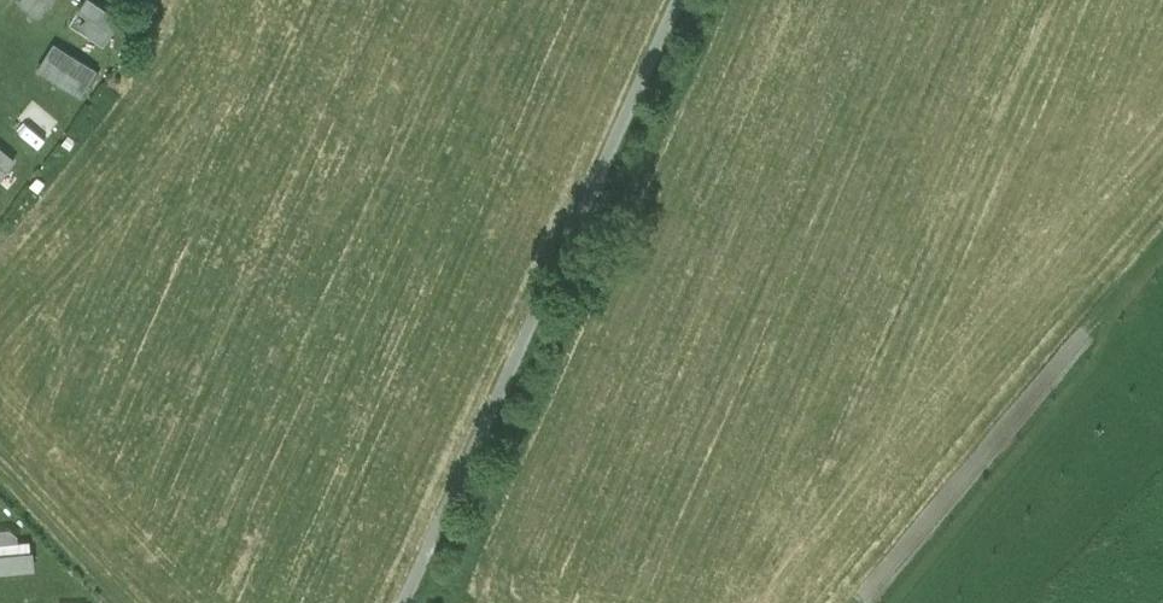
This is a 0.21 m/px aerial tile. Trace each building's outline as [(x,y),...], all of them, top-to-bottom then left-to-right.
[(20,0),(40,17),(55,0),(20,0)] [(123,16),(98,0),(84,0),(70,21),(106,43),(123,16)] [(97,70),(54,45),(38,71),(82,96),(97,70)] [(37,100),(13,126),(36,147),(60,121),(37,100)] [(20,158),(0,141),(0,181),(20,158)] [(37,570),(35,540),(0,542),(0,572),(37,570)]
